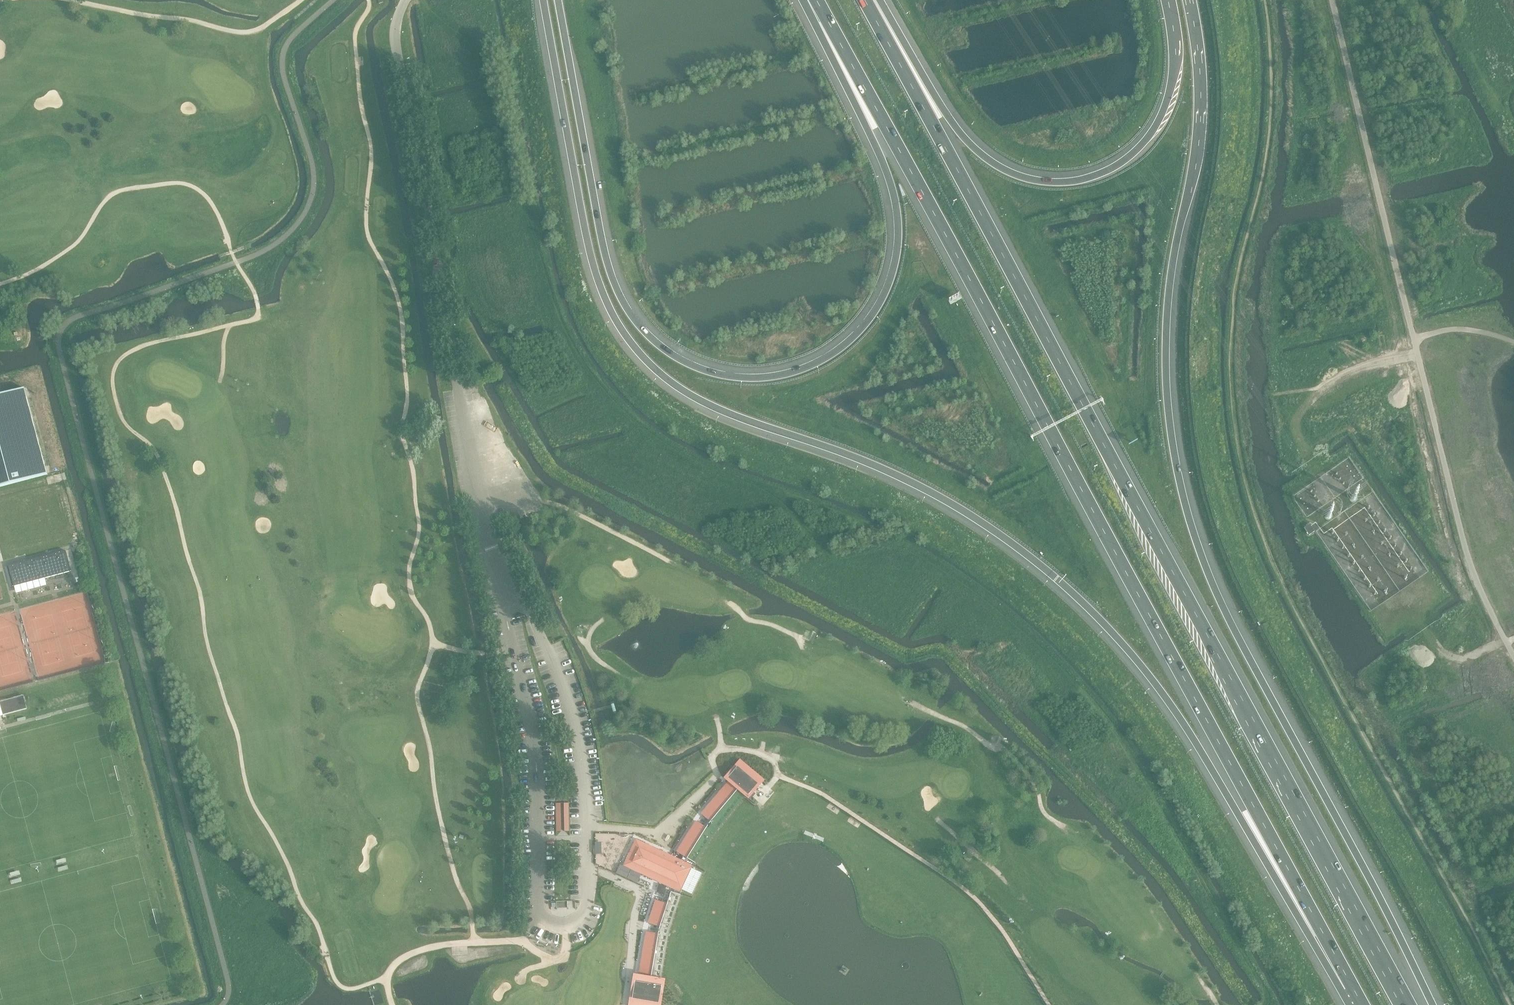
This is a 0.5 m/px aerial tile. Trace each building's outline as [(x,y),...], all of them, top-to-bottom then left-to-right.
[(47,474),(44,464),(42,455),(39,446),(36,436),(34,426),(31,416),(29,407),(26,397),(23,387),(0,394),(0,486),(47,474)] [(1304,528),(1309,535),(1314,532),(1309,524),(1304,528)] [(71,571),(70,571),(65,551),(65,550),(8,566),(14,586),(13,586),(13,587),(71,571)] [(23,696),(0,702),(4,715),(27,709),(23,696)] [(729,782),(701,815),(709,822),(710,822),(737,789),(745,796),(748,799),(763,781),(739,761),(725,779),(729,782)] [(717,828),(745,796),(737,789),(710,822),(709,822),(705,827),(706,828),(686,859),(694,863),(695,864),(714,833),(717,828)] [(637,843),(626,865),(675,888),(673,893),(679,895),(681,890),(692,895),(702,873),(691,868),(694,863),(686,859),(706,828),(697,822),(677,853),(683,857),(680,863),(637,843)] [(673,893),(670,892),(666,904),(667,904),(659,927),(657,934),(658,934),(651,976),(650,976),(650,978),(660,980),(667,936),(669,930),(680,896),(679,895),(673,893)] [(657,901),(649,924),(659,927),(667,904),(666,904),(657,901)] [(647,932),(640,974),(650,976),(651,976),(658,934),(657,934),(647,932)] [(629,1004),(660,1004),(664,980),(660,980),(650,978),(634,975),(629,1004)]
